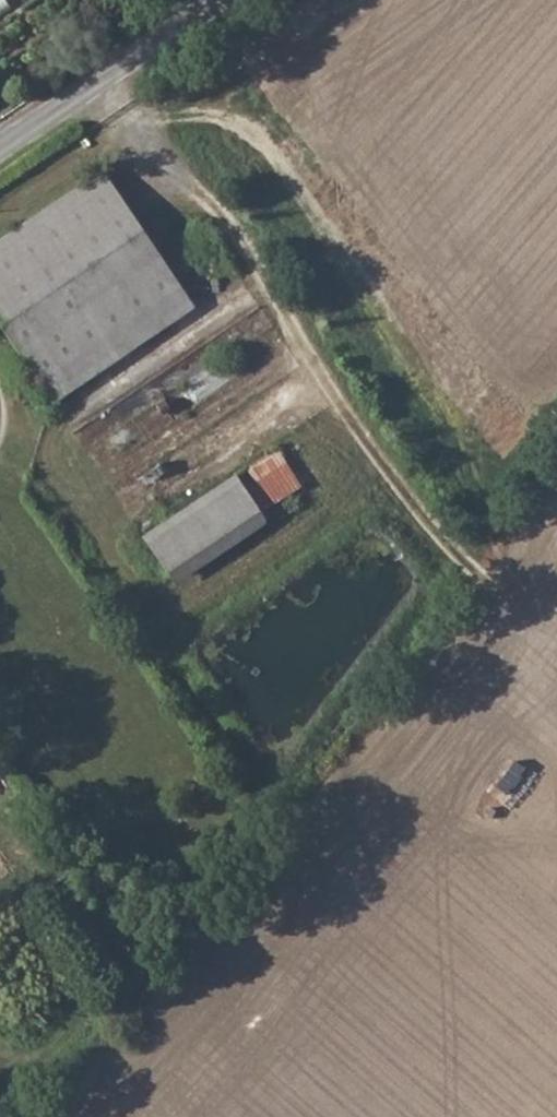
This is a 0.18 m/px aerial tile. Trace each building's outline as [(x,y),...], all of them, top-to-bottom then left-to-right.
[(12,7),(7,0),(0,0),(0,16),(12,7)] [(190,311),(101,171),(0,238),(0,327),(51,403),(190,311)] [(230,476),(137,537),(171,587),(262,524),(230,476)]
